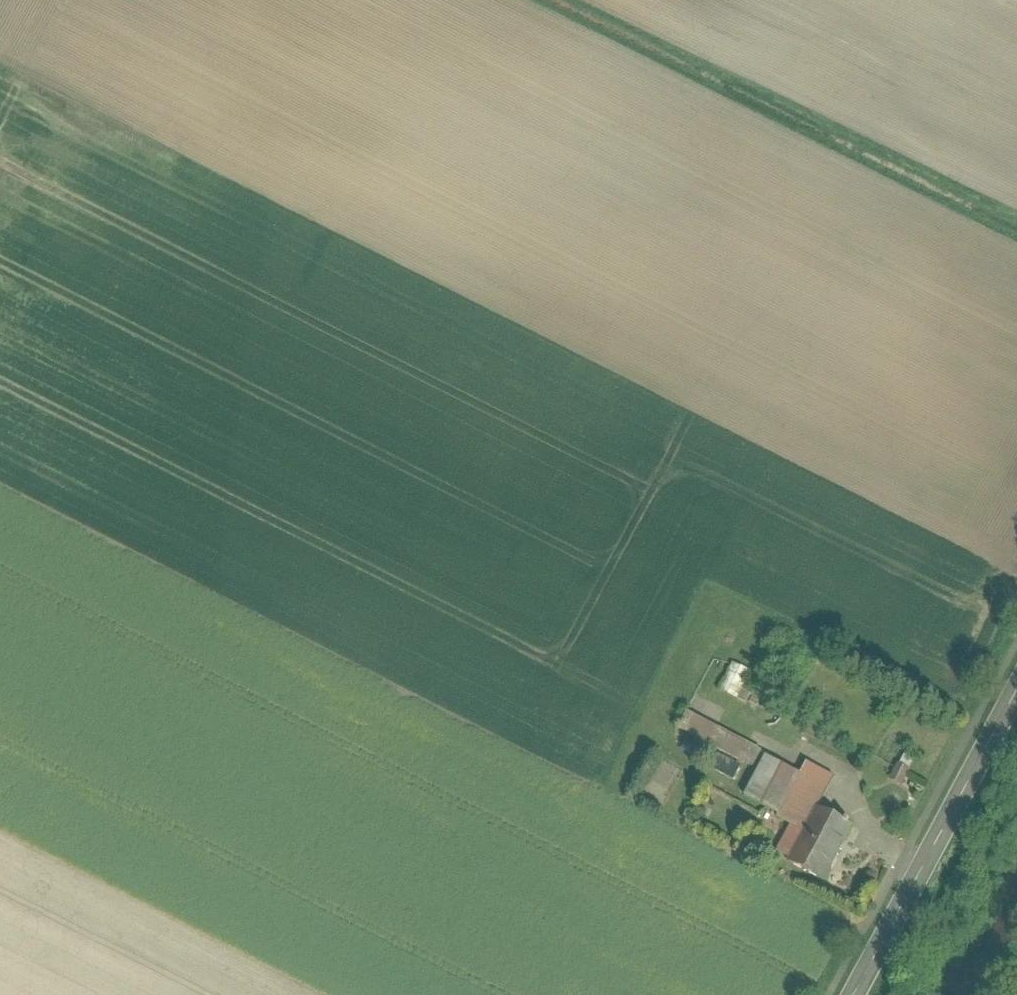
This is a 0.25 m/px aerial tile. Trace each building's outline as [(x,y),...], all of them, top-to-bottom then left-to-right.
[(755,672),(735,661),(721,685),(741,696),(755,672)] [(768,742),(697,699),(680,727),(751,770),(768,742)] [(859,825),(818,804),(835,771),(775,739),(745,796),(804,827),(786,860),(829,882),(859,825)]
